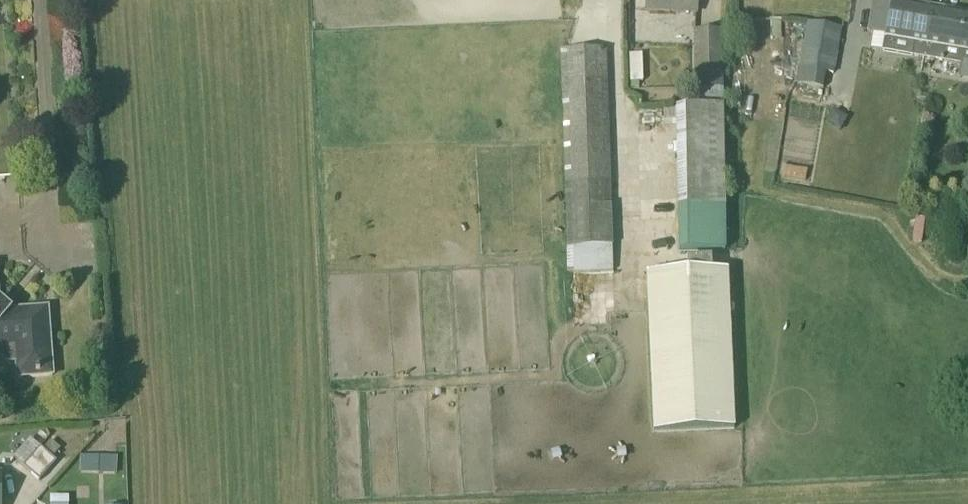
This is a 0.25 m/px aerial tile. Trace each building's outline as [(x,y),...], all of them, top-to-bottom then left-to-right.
[(646,11),(695,14),(696,0),(646,0),(646,11)] [(867,33),(884,36),(882,51),(911,56),(923,58),(925,43),(928,44),(934,8),(890,0),(890,2),(876,0),(872,0),(867,33)] [(923,58),(936,60),(961,64),(962,61),(967,62),(967,14),(944,10),(934,8),(928,44),(925,43),(923,58)] [(807,22),(799,67),(832,73),(840,28),(807,22)] [(695,89),(720,88),(719,31),(694,32),(695,89)] [(567,247),(610,246),(605,50),(562,51),(567,247)] [(725,251),(723,106),(676,106),(678,252),(725,251)] [(711,257),(686,258),(687,271),(712,270),(711,257)] [(687,271),(646,273),(653,432),(733,428),(726,269),(712,270),(687,271)] [(9,350),(12,380),(52,376),(47,311),(0,315),(0,351),(9,350)] [(56,463),(51,459),(59,449),(50,442),(43,452),(39,449),(22,469),(38,483),(56,463)] [(117,458),(80,456),(79,473),(116,475),(117,458)]
